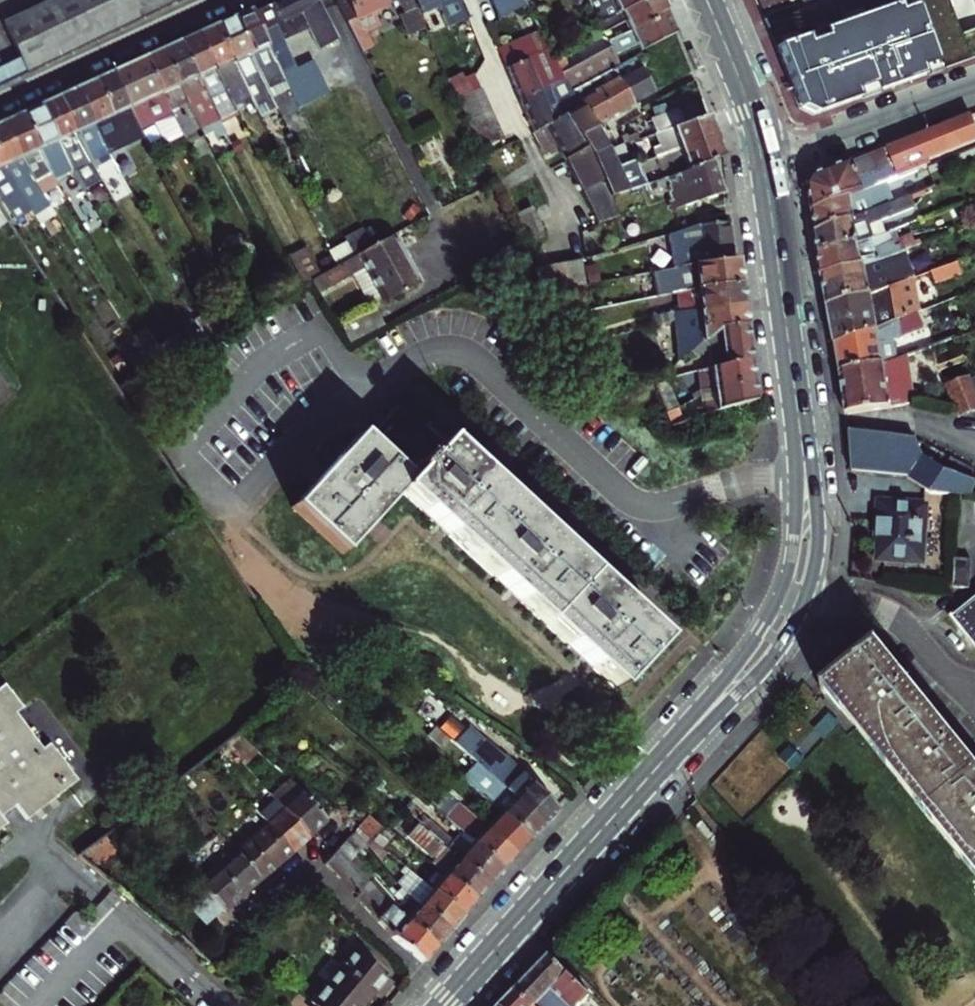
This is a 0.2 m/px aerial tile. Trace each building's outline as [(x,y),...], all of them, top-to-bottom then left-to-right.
[(0,27),(0,85),(92,43),(181,0),(56,0),(0,27)] [(246,10),(247,12),(246,12),(274,67),(287,60),(276,39),(303,26),(313,47),(332,38),(312,0),(268,0),(246,10)] [(327,1),(328,3),(337,20),(345,17),(346,19),(384,0),(330,0),(327,1)] [(395,7),(397,12),(392,15),(402,34),(418,26),(406,0),(391,0),(395,7)] [(417,8),(429,3),(439,23),(460,14),(453,0),(413,0),(417,8)] [(493,17),(522,4),(520,0),(486,0),(493,17)] [(589,20),(593,18),(612,9),(608,0),(584,0),(589,20)] [(657,12),(652,0),(630,0),(612,9),(593,18),(596,26),(616,15),(623,28),(657,12)] [(612,9),(630,0),(608,0),(612,9)] [(773,43),(799,112),(813,118),(938,69),(909,0),(881,0),(773,43)] [(247,12),(246,10),(245,7),(226,16),(249,60),(253,69),(260,66),(275,94),(285,89),(274,67),(246,12),(247,12)] [(666,32),(657,12),(623,28),(624,31),(628,38),(625,41),(629,49),(641,43),(666,32)] [(249,60),(226,16),(209,23),(227,60),(238,55),(242,64),(249,60)] [(227,60),(209,23),(191,31),(209,68),(221,62),(226,71),(232,68),(227,60)] [(535,29),(493,48),(500,65),(513,97),(532,88),(531,85),(534,84),(524,62),(546,51),(542,45),(535,29)] [(209,68),(191,31),(174,39),(192,76),(203,70),(208,79),(213,77),(209,68)] [(192,76),(174,39),(157,47),(174,84),(185,78),(190,88),(196,85),(194,81),(192,76)] [(179,93),(174,84),(157,47),(138,55),(155,92),(167,87),(172,96),(179,93)] [(125,62),(107,70),(124,106),(129,117),(132,122),(146,117),(156,136),(161,137),(175,131),(163,109),(163,108),(160,102),(155,92),(138,55),(125,62)] [(631,57),(609,67),(628,99),(647,88),(631,57)] [(287,60),(274,67),(285,89),(294,106),(324,91),(308,58),(290,67),(287,60)] [(589,77),(607,110),(628,99),(609,67),(589,77)] [(124,106),(107,70),(88,79),(107,114),(109,121),(111,123),(116,121),(112,112),(124,106)] [(447,82),(444,84),(446,89),(449,87),(460,82),(458,77),(447,82)] [(451,100),(473,89),(468,77),(460,82),(449,87),(446,89),(451,100)] [(594,117),(607,110),(589,77),(566,89),(567,91),(569,94),(571,97),(573,101),(584,120),(585,119),(586,121),(594,117)] [(88,79),(71,87),(88,123),(92,132),(98,129),(95,121),(107,114),(88,79)] [(535,86),(534,84),(531,85),(532,88),(513,97),(518,110),(526,129),(533,126),(548,116),(536,90),(540,89),(538,85),(535,86)] [(52,96),(69,131),(74,140),(80,137),(77,128),(88,123),(71,87),(63,90),(52,96)] [(451,100),(456,111),(478,100),(473,89),(451,100)] [(567,91),(551,100),(557,111),(562,120),(570,135),(576,146),(580,153),(599,144),(588,125),(584,120),(573,101),(571,97),(567,91)] [(59,136),(69,131),(52,96),(35,103),(52,140),(56,148),(62,145),(59,136)] [(458,116),(461,123),(483,112),(478,100),(456,111),(458,116)] [(52,140),(35,103),(26,108),(17,112),(34,148),(38,157),(44,154),(40,145),(52,140)] [(643,120),(649,134),(665,127),(675,123),(670,110),(643,120)] [(533,126),(526,129),(528,134),(536,149),(549,143),(557,157),(588,221),(608,214),(609,214),(603,195),(580,153),(576,146),(562,120),(557,111),(548,116),(533,126)] [(0,120),(0,121),(21,165),(22,167),(24,170),(27,175),(31,181),(46,172),(40,162),(38,157),(34,148),(17,112),(0,120)] [(483,112),(461,123),(466,136),(489,124),(483,112)] [(665,127),(672,146),(706,133),(699,114),(675,123),(665,127)] [(926,161),(974,140),(974,133),(969,117),(814,178),(811,183),(809,187),(812,211),(878,185),(897,178),(895,174),(926,161)] [(0,121),(0,169),(2,173),(10,184),(27,175),(24,170),(22,167),(21,165),(0,121)] [(489,124),(466,136),(472,148),(494,137),(489,124)] [(618,130),(613,133),(618,144),(627,139),(631,136),(628,130),(620,134),(618,130)] [(680,166),(702,157),(714,153),(706,133),(672,146),(676,157),(680,166)] [(599,144),(580,153),(603,195),(622,189),(640,183),(631,162),(629,155),(609,165),(603,151),(601,147),(599,144)] [(662,198),(664,205),(712,189),(702,157),(680,166),(682,169),(655,178),(659,190),(662,198)] [(897,178),(928,166),(926,161),(895,174),(897,178)] [(655,178),(645,182),(649,194),(659,190),(655,178)] [(886,208),(878,185),(812,211),(814,224),(816,233),(886,208)] [(87,199),(76,205),(92,231),(102,225),(87,199)] [(910,199),(886,208),(816,233),(817,242),(819,252),(884,233),(880,221),(914,210),(910,199)] [(506,225),(511,237),(533,228),(528,216),(522,203),(500,212),(506,225)] [(689,222),(674,227),(680,261),(685,261),(692,260),(722,255),(720,219),(689,222)] [(680,261),(674,227),(658,232),(666,263),(680,261)] [(899,240),(896,230),(890,232),(893,242),(899,240)] [(890,232),(884,233),(819,252),(821,265),(823,275),(908,251),(919,247),(916,235),(899,240),(893,242),(890,232)] [(388,235),(366,247),(348,258),(331,268),(314,278),(310,280),(319,293),(361,270),(380,304),(416,284),(388,235)] [(299,249),(282,257),(298,287),(310,280),(314,278),(299,249)] [(825,291),(828,306),(867,297),(914,281),(911,273),(913,268),(908,251),(823,275),(825,291)] [(647,291),(665,289),(730,280),(726,254),(722,255),(692,260),(685,261),(680,261),(666,263),(644,267),(647,291)] [(578,283),(572,255),(524,264),(537,295),(578,283)] [(730,280),(665,289),(667,301),(639,314),(643,321),(661,314),(661,309),(733,300),(730,280)] [(831,324),(834,343),(871,333),(913,318),(925,314),(914,281),(867,297),(828,306),(831,324)] [(733,300),(661,309),(661,314),(663,338),(681,336),(682,346),(704,326),(735,321),(733,300)] [(871,333),(834,343),(836,359),(837,371),(883,364),(886,364),(883,346),(897,343),(895,333),(903,330),(905,336),(918,331),(913,318),(871,333)] [(710,346),(713,369),(750,360),(749,347),(746,327),(718,332),(706,341),(710,346)] [(681,336),(663,338),(666,360),(682,346),(681,336)] [(883,364),(837,371),(840,393),(843,414),(890,408),(903,405),(896,359),(886,364),(883,364)] [(701,391),(715,388),(753,381),(752,374),(750,360),(713,369),(699,373),(701,391)] [(945,385),(956,415),(957,418),(974,410),(974,390),(969,376),(945,385)] [(753,381),(715,388),(718,411),(756,402),(754,393),(753,381)] [(668,387),(658,393),(667,414),(677,409),(668,387)] [(374,435),(361,424),(329,460),(316,474),(294,499),(346,548),(369,522),(382,509),(404,484),(439,516),(446,523),(450,526),(498,475),(495,472),(484,462),(410,395),(374,435)] [(677,409),(667,414),(673,428),(685,424),(678,408),(677,409)] [(906,477),(929,493),(974,496),(974,482),(947,474),(923,457),(915,440),(861,434),(846,433),(851,471),(906,477)] [(450,526),(454,529),(501,477),(498,475),(450,526)] [(500,492),(450,541),(616,691),(662,639),(500,492)] [(879,524),(879,539),(884,539),(883,559),(925,560),(926,505),(880,503),(879,524)] [(969,590),(969,569),(970,561),(953,561),(952,589),(969,590)] [(952,616),(951,615),(950,616),(974,647),(974,597),(952,616)] [(956,745),(953,741),(949,736),(946,738),(938,728),(909,692),(912,690),(907,683),(903,678),(900,681),(873,648),(876,646),(875,644),(819,688),(821,690),(824,687),(837,704),(849,719),(974,875),(974,775),(955,750),(958,747),(956,745)] [(6,823),(1,815),(18,802),(30,817),(78,781),(51,745),(43,751),(17,716),(23,711),(5,686),(0,690),(0,827),(6,823)] [(458,723),(444,739),(488,775),(496,782),(543,827),(550,820),(558,812),(533,783),(504,758),(458,723)] [(543,827),(496,782),(482,797),(493,807),(503,816),(529,842),(536,835),(543,827)] [(294,788),(277,803),(306,836),(315,828),(324,820),(294,788)] [(428,835),(416,826),(384,799),(374,811),(401,835),(399,838),(435,868),(476,902),(484,893),(490,886),(428,835)] [(306,836),(277,803),(273,807),(279,814),(267,825),(289,851),(299,843),(306,836)] [(353,807),(344,818),(355,827),(364,816),(353,807)] [(522,850),(529,842),(503,816),(493,807),(479,823),(516,857),(522,850)] [(426,814),(416,826),(428,835),(490,886),(497,878),(502,872),(460,834),(459,834),(456,837),(426,814)] [(263,829),(251,840),(273,866),(281,858),(289,851),(267,825),(260,818),(256,822),(263,829)] [(460,834),(502,872),(510,864),(516,857),(479,823),(475,819),(460,834)] [(703,820),(698,825),(709,840),(715,835),(703,820)] [(378,863),(385,853),(356,829),(354,827),(351,831),(363,845),(378,863)] [(351,831),(343,842),(354,854),(363,845),(351,831)] [(273,866),(251,840),(244,833),(240,837),(246,844),(234,856),(256,881),(265,873),(273,866)] [(430,954),(438,946),(398,914),(396,915),(368,885),(372,880),(352,856),(354,855),(354,854),(343,842),(325,863),(343,882),(357,899),(393,938),(412,954),(423,963),(430,954)] [(256,881),(234,856),(227,848),(223,852),(229,860),(217,871),(239,896),(248,888),(256,881)] [(239,896),(217,871),(211,864),(206,867),(212,875),(200,886),(222,912),(230,904),(239,896)] [(413,865),(408,871),(418,880),(423,874),(413,865)] [(463,917),(422,884),(418,880),(408,871),(403,868),(400,873),(404,876),(397,885),(410,899),(410,900),(449,932),(456,924),(463,917)] [(471,908),(476,902),(435,868),(422,884),(463,917),(471,908)] [(222,912),(200,886),(183,901),(206,926),(222,912)] [(449,932),(410,900),(402,908),(398,914),(438,946),(444,939),(449,932)] [(354,951),(311,1002),(313,1004),(312,1005),(363,1005),(373,993),(378,997),(392,981),(354,951)] [(534,1005),(577,1005),(588,994),(551,954),(534,972),(517,990),(533,1005),(534,1005)] [(517,990),(509,998),(502,1005),(503,1005),(533,1005),(517,990)]
